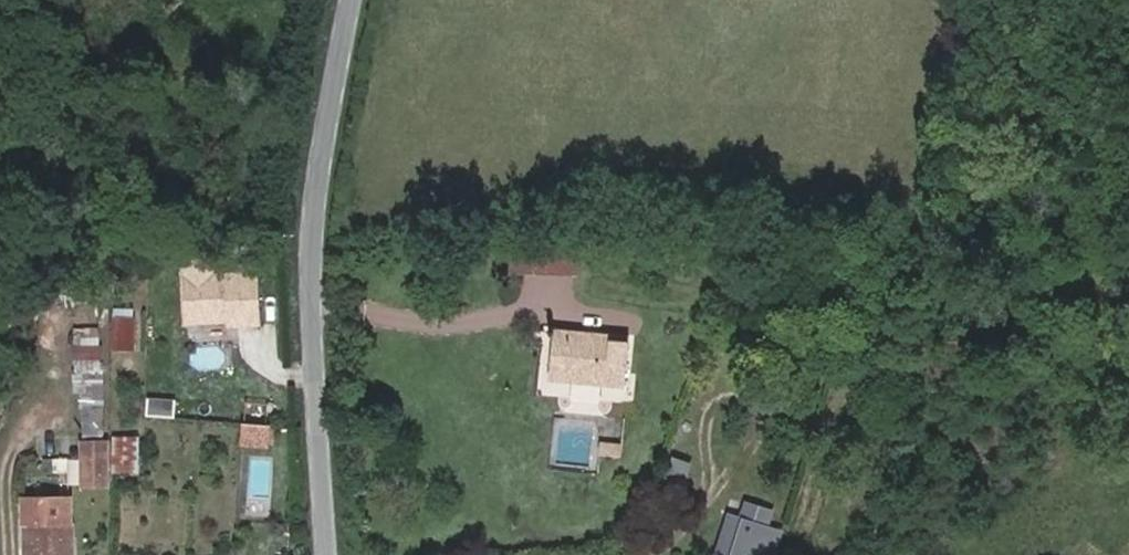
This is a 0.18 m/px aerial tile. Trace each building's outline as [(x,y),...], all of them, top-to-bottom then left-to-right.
[(515,242),(512,270),(551,270),(552,243),(515,242)] [(181,325),(259,326),(260,272),(182,271),(181,325)] [(133,318),(117,318),(118,358),(133,360),(133,318)] [(74,328),(73,435),(102,436),(103,328),(74,328)] [(555,329),(551,379),(623,384),(627,336),(555,329)] [(145,416),(174,418),(176,398),(146,396),(145,416)] [(270,448),(272,423),(240,420),(238,445),(270,448)] [(118,472),(138,471),(139,436),(118,437),(118,472)] [(108,487),(109,439),(78,438),(76,486),(108,487)] [(601,456),(622,456),(622,441),(601,441),(601,456)] [(689,481),(691,459),(669,457),(667,478),(689,481)] [(725,554),(755,554),(765,528),(733,518),(723,554),(725,554)] [(66,540),(48,540),(46,528),(26,529),(26,554),(65,554),(66,540)] [(781,533),(765,528),(755,554),(760,554),(763,547),(776,551),(781,533)]
